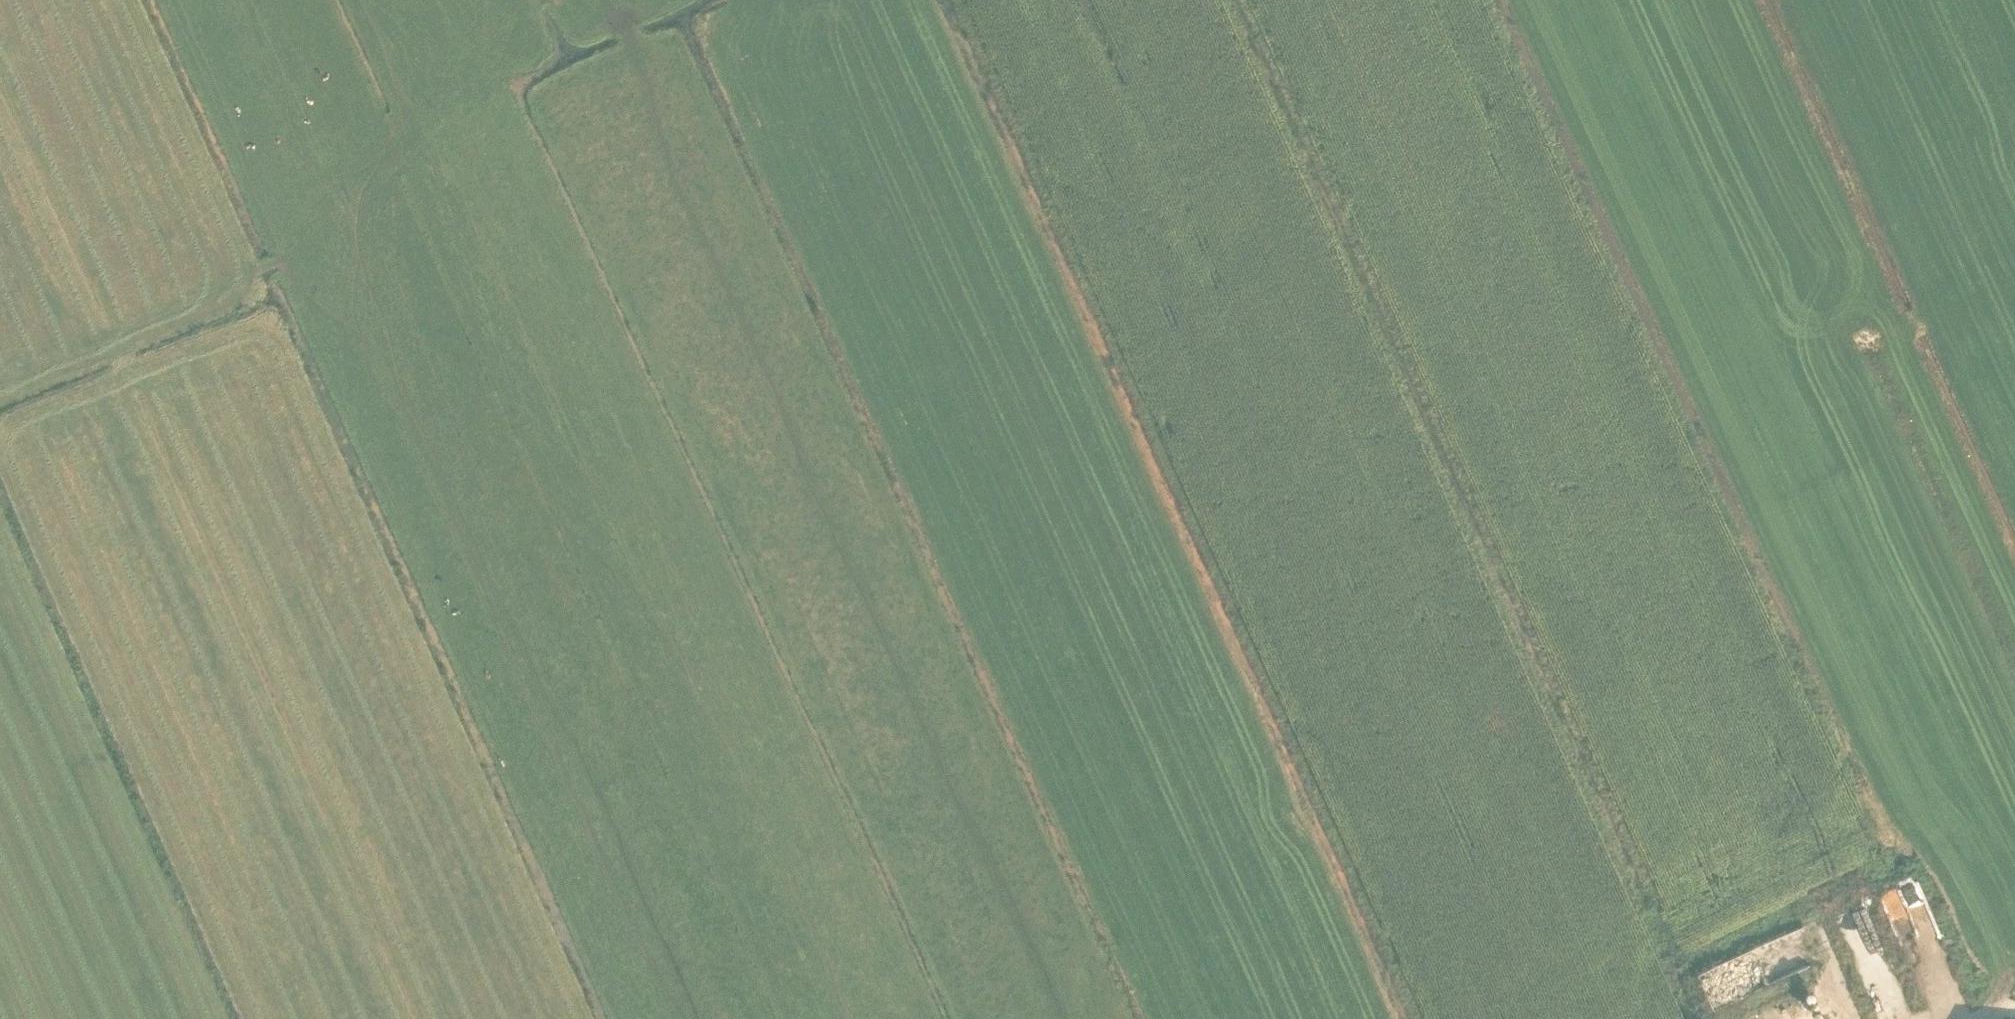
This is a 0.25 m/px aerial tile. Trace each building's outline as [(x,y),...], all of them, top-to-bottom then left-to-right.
[(1792,939),(1761,954),(1768,969),(1799,954),(1792,939)] [(1720,993),(1767,973),(1759,954),(1735,965),(1731,955),(1707,965),(1720,993)]
